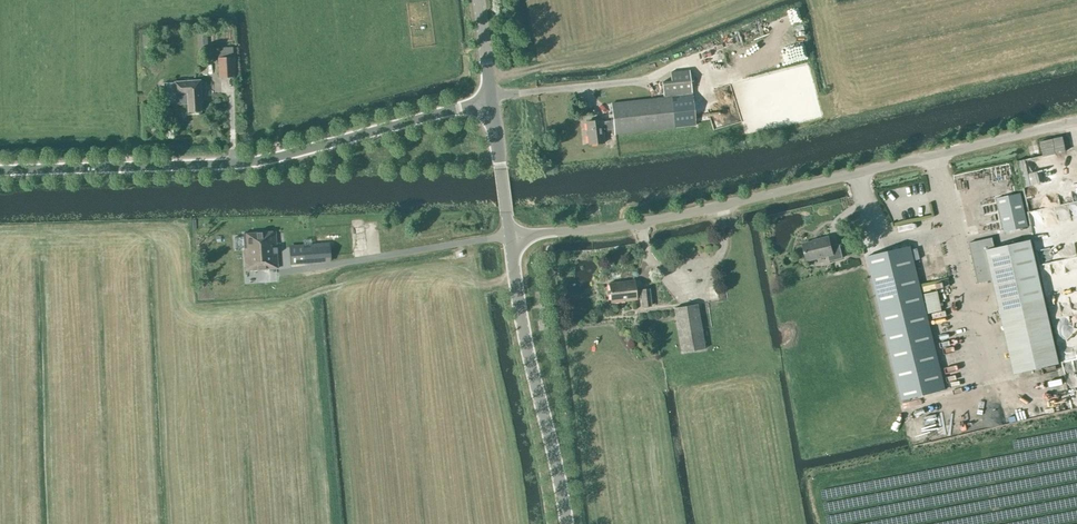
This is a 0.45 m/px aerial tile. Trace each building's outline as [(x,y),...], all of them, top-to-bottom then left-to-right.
[(697,43),(684,48),(686,55),(700,50),(697,43)] [(218,58),(219,78),(234,78),(233,57),(233,47),(218,48),(218,58)] [(663,96),(692,93),(689,71),(670,73),(671,82),(661,83),(663,96)] [(175,82),(176,94),(176,105),(188,104),(189,112),(201,112),(199,80),(175,82)] [(586,122),(589,144),(605,143),(604,131),(615,130),(615,134),(676,127),(673,97),(612,104),(614,120),(603,122),(602,120),(586,122)] [(1041,142),(1044,158),(1067,153),(1064,137),(1041,142)] [(1005,232),(1028,227),(1020,193),(998,198),(1005,232)] [(246,271),(278,268),(276,232),(244,234),(246,271)] [(817,241),(804,244),(808,260),(828,255),(830,261),(843,258),(840,244),(832,246),(829,237),(817,240),(817,241)] [(1059,363),(1031,239),(995,247),(992,237),(969,243),(978,283),(993,280),(1014,374),(1059,363)] [(309,240),(289,241),(291,265),(331,262),(330,242),(309,244),(309,240)] [(903,400),(946,389),(911,246),(868,257),(903,400)] [(635,281),(609,284),(611,303),(643,299),(644,307),(651,306),(649,289),(642,290),(642,291),(636,292),(635,281)] [(937,291),(924,293),(929,313),(942,311),(937,291)] [(697,305),(674,309),(682,353),(705,349),(697,305)]
